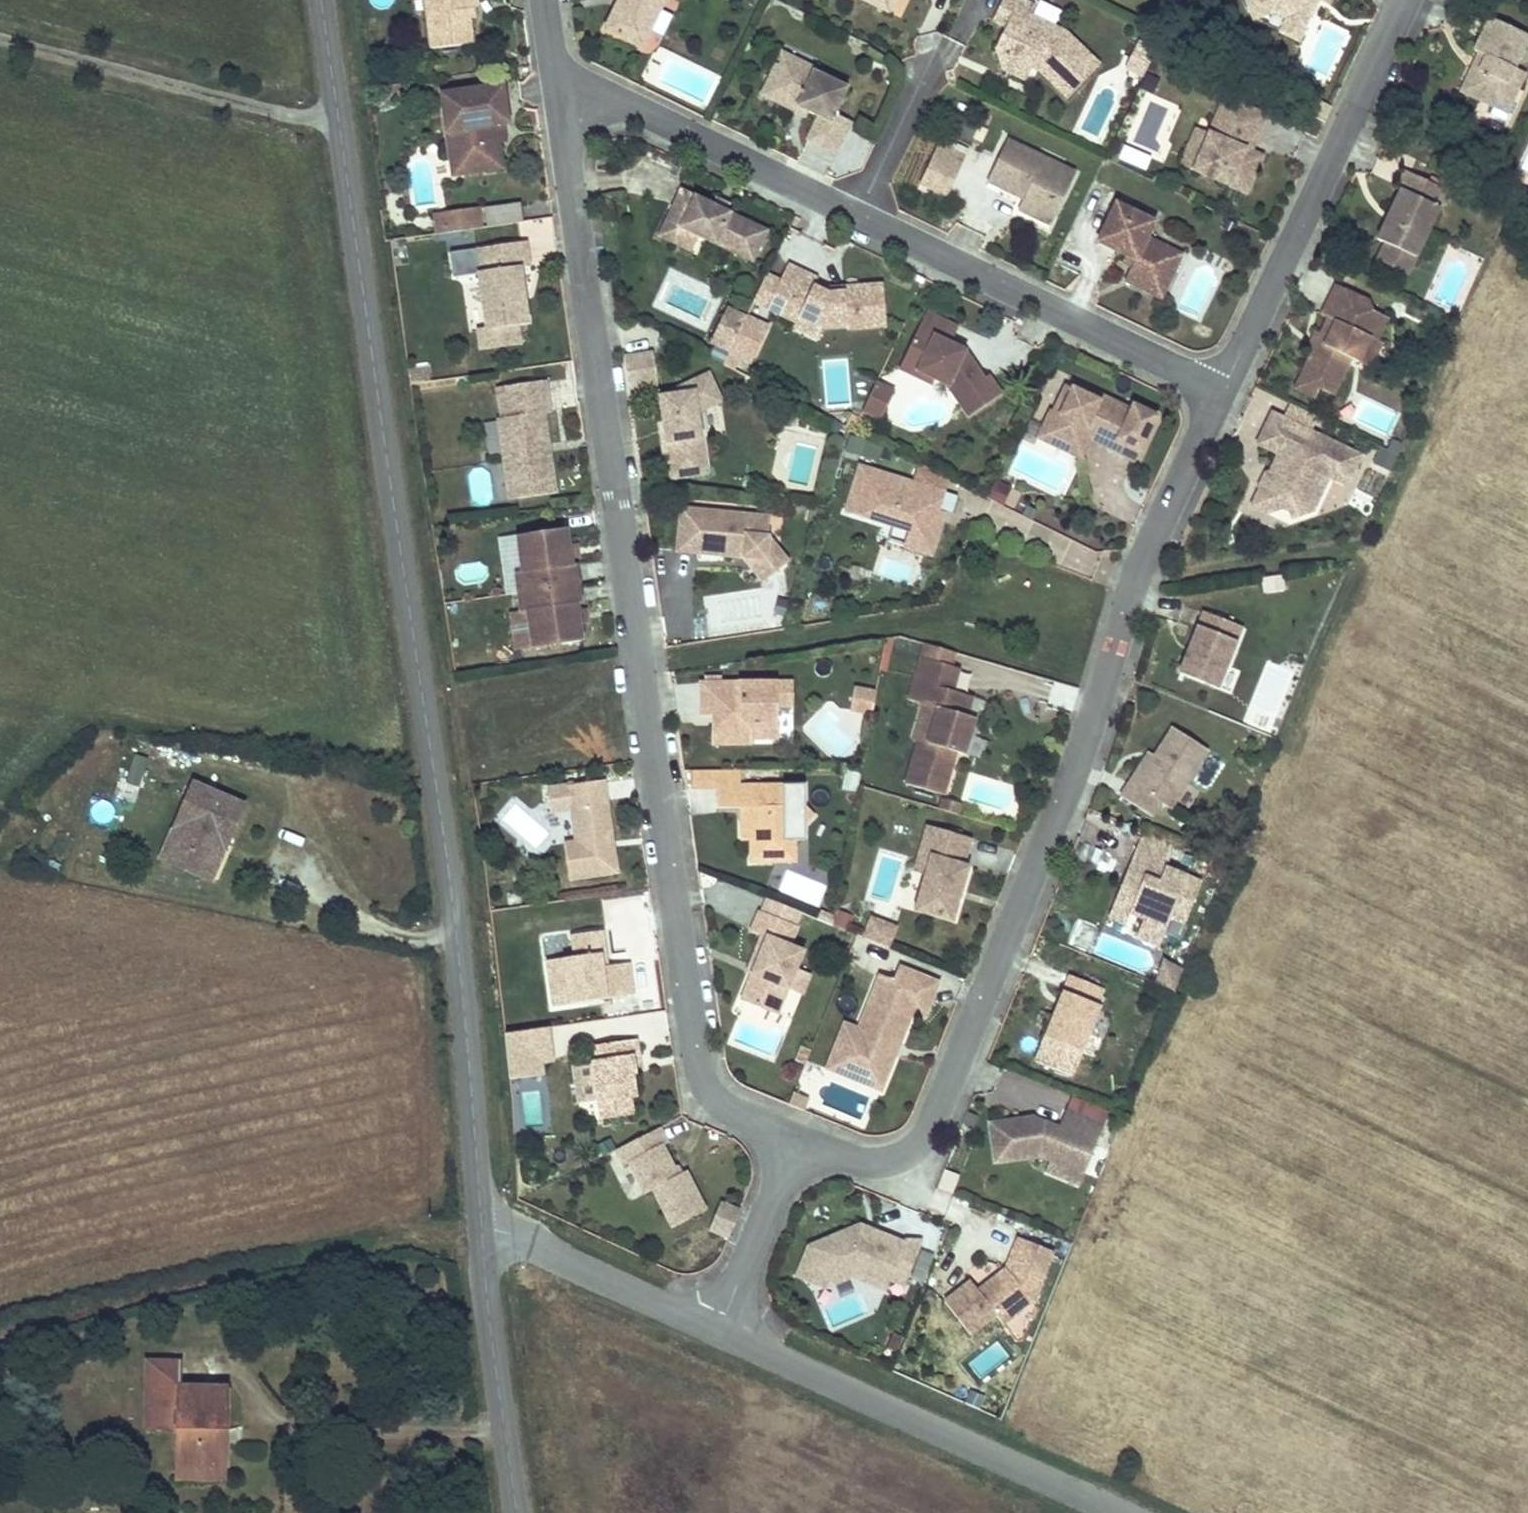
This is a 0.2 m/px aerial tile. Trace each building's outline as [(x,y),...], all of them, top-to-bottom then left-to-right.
[(476,0),(425,0),(431,50),(472,44),(469,19),(467,9),(473,8),(477,7),(476,0)] [(664,0),(625,0),(620,9),(616,7),(605,30),(641,48),(664,0)] [(625,0),(619,0),(616,7),(620,9),(625,0)] [(889,12),(895,0),(864,0),(889,12)] [(1065,33),(1030,16),(1035,7),(1020,0),(1003,0),(993,21),(1006,27),(1011,29),(1002,49),(1008,65),(1028,74),(1032,66),(1034,61),(1039,64),(1037,69),(1068,98),(1099,66),(1065,33)] [(1253,19),(1275,12),(1287,18),(1306,26),(1315,6),(1310,4),(1312,0),(1246,0),(1253,19)] [(1299,41),(1306,26),(1287,18),(1280,32),(1299,41)] [(1527,37),(1527,36),(1489,18),(1474,51),(1479,53),(1486,56),(1479,70),(1470,72),(1461,92),(1494,107),(1495,107),(1506,84),(1517,89),(1525,74),(1514,68),(1527,37)] [(1028,74),(1008,65),(1002,49),(1011,29),(1006,27),(995,48),(1003,70),(1025,80),(1028,74)] [(1155,52),(1137,43),(1130,57),(1132,59),(1146,65),(1148,66),(1155,52)] [(815,69),(781,53),(775,66),(807,81),(813,71),(815,69)] [(1479,70),(1486,56),(1479,53),(1470,72),(1479,70)] [(1142,73),(1146,65),(1132,59),(1129,67),(1142,73)] [(834,115),(847,87),(813,71),(807,81),(775,66),(761,95),(795,111),(796,107),(808,113),(818,117),(808,140),(836,154),(851,123),(834,115)] [(1153,94),(1159,81),(1146,75),(1140,88),(1153,94)] [(1509,121),(1522,92),(1517,89),(1506,84),(1495,107),(1494,107),(1490,114),(1504,121),(1509,121)] [(508,123),(502,85),(440,94),(445,132),(458,130),(464,174),(502,169),(498,143),(495,125),(501,124),(508,123)] [(1246,193),(1262,157),(1250,151),(1245,149),(1251,135),(1256,138),(1266,116),(1245,106),(1226,98),(1224,97),(1209,134),(1193,171),(1246,193)] [(806,117),(808,113),(796,107),(795,111),(806,117)] [(504,143),(501,124),(495,125),(498,143),(504,143)] [(1193,171),(1209,134),(1197,128),(1181,166),(1193,171)] [(464,174),(458,130),(445,132),(451,176),(464,174)] [(1250,151),(1256,138),(1251,135),(1245,149),(1250,151)] [(1049,225),(1074,174),(1007,141),(987,181),(1003,189),(1006,181),(1026,191),(1023,199),(1018,210),(1049,225)] [(945,196),(963,157),(938,145),(920,184),(945,196)] [(1415,257),(1447,190),(1404,171),(1395,189),(1400,191),(1390,213),(1394,215),(1391,222),(1387,219),(1377,240),(1385,244),(1415,257)] [(1026,191),(1006,181),(1003,189),(1023,199),(1026,191)] [(713,205),(680,189),(657,236),(690,252),(698,237),(752,262),(767,231),(725,211),(713,205)] [(725,211),(729,204),(716,198),(713,205),(725,211)] [(1158,263),(1165,247),(1147,238),(1154,222),(1115,203),(1097,242),(1125,256),(1134,260),(1131,267),(1125,281),(1150,293),(1166,287),(1174,271),(1158,263)] [(519,223),(516,205),(487,209),(490,227),(519,223)] [(480,229),(477,209),(457,212),(452,219),(453,232),(480,229)] [(453,232),(452,219),(457,212),(444,214),(446,233),(453,232)] [(518,302),(517,292),(522,291),(519,268),(529,267),(525,242),(475,250),(479,276),(486,330),(517,326),(527,325),(524,301),(518,302)] [(1415,257),(1385,244),(1378,259),(1407,273),(1415,257)] [(1174,271),(1182,255),(1165,247),(1158,263),(1174,271)] [(479,276),(475,250),(450,253),(454,280),(479,276)] [(1131,267),(1134,260),(1125,256),(1122,262),(1131,267)] [(886,325),(882,286),(842,289),(843,294),(828,295),(819,291),(813,288),(816,280),(787,266),(779,282),(774,292),(767,307),(778,312),(796,321),(797,322),(800,316),(822,326),(846,325),(846,329),(886,325)] [(774,292),(779,282),(766,276),(754,301),(767,307),(774,292)] [(1376,340),(1386,318),(1371,311),(1368,301),(1335,286),(1321,315),(1328,319),(1320,335),(1320,336),(1323,346),(1319,355),(1313,351),(1312,352),(1295,388),(1314,397),(1319,388),(1333,395),(1350,359),(1358,362),(1369,339),(1375,341),(1376,340)] [(1161,298),(1166,287),(1150,293),(1161,298)] [(1419,320),(1423,312),(1414,308),(1411,316),(1419,320)] [(737,336),(746,318),(728,309),(719,327),(737,336)] [(983,379),(974,366),(969,369),(961,357),(963,351),(949,345),(957,328),(926,312),(906,353),(922,360),(918,371),(935,379),(947,385),(968,416),(1000,395),(987,376),(983,379)] [(819,338),(822,326),(800,316),(797,322),(796,321),(793,326),(819,338)] [(751,362),(767,328),(746,318),(737,336),(731,349),(729,352),(751,362)] [(520,343),(517,326),(486,330),(477,331),(480,349),(520,343)] [(731,349),(737,336),(719,327),(712,341),(731,349)] [(1323,346),(1320,336),(1320,335),(1315,333),(1307,350),(1312,352),(1313,351),(1319,355),(1323,346)] [(1369,367),(1381,343),(1376,340),(1375,341),(1369,339),(1358,362),(1369,367)] [(974,366),(963,351),(961,357),(969,369),(974,366)] [(657,382),(653,353),(623,357),(628,386),(657,382)] [(932,384),(935,379),(918,371),(922,360),(906,353),(899,369),(932,384)] [(704,459),(697,412),(720,401),(708,374),(659,398),(663,423),(669,461),(671,479),(691,476),(689,461),(704,459)] [(543,445),(547,439),(544,413),(550,413),(545,381),(497,388),(501,419),(498,419),(502,451),(509,500),(555,493),(549,453),(544,453),(543,445)] [(894,392),(875,383),(871,392),(884,399),(880,408),(885,410),(894,392)] [(1059,414),(1072,389),(1066,385),(1053,411),(1059,414)] [(1124,425),(1131,410),(1101,395),(1098,401),(1072,389),(1059,414),(1053,411),(1050,410),(1043,425),(1037,438),(1060,449),(1062,444),(1076,451),(1089,425),(1095,427),(1093,432),(1112,441),(1108,448),(1127,457),(1139,432),(1124,425)] [(885,410),(880,408),(884,399),(871,392),(862,410),(866,412),(881,419),(885,410)] [(1310,432),(1317,417),(1289,404),(1282,418),(1310,432)] [(858,429),(866,412),(862,410),(854,427),(858,429)] [(1346,486),(1360,456),(1310,432),(1282,418),(1272,413),(1257,444),(1278,454),(1269,472),(1271,477),(1274,478),(1268,488),(1260,491),(1257,493),(1251,506),(1266,513),(1281,508),(1289,511),(1291,518),(1313,511),(1307,493),(1315,476),(1327,472),(1329,477),(1346,486)] [(502,451),(498,419),(483,421),(487,453),(502,451)] [(1037,438),(1043,425),(1030,419),(1021,437),(1034,444),(1037,438)] [(838,433),(842,426),(833,422),(830,429),(838,433)] [(669,461),(663,423),(658,424),(664,462),(669,461)] [(1081,458),(1090,440),(1108,448),(1112,441),(1093,432),(1095,427),(1089,425),(1076,451),(1062,444),(1060,449),(1081,458)] [(863,456),(867,441),(850,436),(845,451),(863,456)] [(1390,470),(1397,456),(1380,449),(1374,463),(1390,470)] [(705,473),(704,459),(689,461),(691,476),(705,473)] [(937,510),(943,493),(860,467),(846,511),(908,531),(929,538),(937,510)] [(1268,488),(1274,478),(1271,477),(1269,472),(1260,491),(1268,488)] [(1313,511),(1329,477),(1327,472),(1315,476),(1307,493),(1313,511)] [(1001,504),(1009,488),(995,481),(988,497),(1001,504)] [(822,524),(824,510),(810,508),(808,522),(822,524)] [(766,556),(767,538),(769,517),(681,509),(677,550),(736,556),(736,552),(744,553),(743,557),(762,559),(766,556)] [(930,555),(944,512),(937,510),(929,538),(908,531),(903,546),(930,555)] [(580,604),(575,565),(570,566),(569,559),(567,547),(565,530),(517,537),(522,573),(514,574),(517,594),(520,612),(528,611),(533,647),(580,641),(578,623),(576,612),(575,604),(580,604)] [(522,573),(517,537),(502,540),(510,594),(517,594),(514,574),(522,573)] [(762,582),(788,562),(767,538),(766,556),(766,559),(762,559),(743,557),(762,582)] [(1073,545),(1067,568),(1092,574),(1098,551),(1073,545)] [(577,558),(575,546),(567,547),(569,559),(577,558)] [(533,647),(528,611),(520,612),(513,613),(518,650),(533,647)] [(586,622),(585,611),(576,612),(578,623),(586,622)] [(1217,689),(1241,627),(1203,612),(1189,649),(1193,650),(1190,656),(1187,655),(1179,674),(1217,689)] [(951,666),(955,653),(925,644),(921,658),(951,666)] [(963,755),(974,718),(966,716),(971,696),(952,691),(944,689),(951,666),(921,658),(908,700),(937,709),(927,743),(918,740),(905,785),(943,795),(955,753),(963,755)] [(952,691),(959,668),(951,666),(944,689),(952,691)] [(792,706),(792,682),(700,683),(700,717),(712,716),(719,716),(719,725),(713,725),(713,745),(751,744),(751,739),(751,728),(777,728),(777,707),(792,706)] [(871,715),(875,692),(854,688),(850,711),(871,715)] [(777,739),(777,728),(751,728),(751,739),(777,739)] [(1169,809),(1207,750),(1172,728),(1154,756),(1153,758),(1155,760),(1153,763),(1151,762),(1135,786),(1129,782),(1120,797),(1151,817),(1160,803),(1169,809)] [(1135,786),(1151,762),(1153,763),(1155,760),(1153,758),(1154,756),(1148,753),(1129,782),(1135,786)] [(149,761),(134,756),(125,783),(140,788),(149,761)] [(691,788),(717,787),(717,786),(740,786),(740,771),(691,771),(691,788)] [(855,791),(858,773),(845,771),(842,789),(855,791)] [(612,839),(603,781),(546,789),(549,803),(553,802),(559,806),(560,811),(571,810),(576,842),(564,844),(569,880),(617,873),(614,852),(608,853),(606,840),(612,839)] [(226,844),(243,805),(192,784),(184,803),(191,806),(167,863),(204,878),(219,841),(226,844)] [(751,841),(751,862),(774,862),(774,851),(784,841),(794,840),(804,841),(804,825),(812,816),(804,807),(803,785),(778,786),(772,790),(757,790),(757,786),(740,786),(717,786),(717,787),(717,808),(741,808),(748,808),(747,820),(741,826),(741,841),(751,841)] [(959,814),(961,805),(942,799),(939,809),(959,814)] [(560,811),(559,806),(553,802),(549,803),(550,813),(560,811)] [(167,863),(191,806),(184,803),(161,860),(167,863)] [(924,876),(937,829),(925,826),(912,872),(924,876)] [(952,923),(968,867),(964,865),(971,839),(937,829),(924,876),(913,911),(952,923)] [(1169,858),(1175,844),(1144,832),(1139,845),(1169,858)] [(614,852),(612,839),(606,840),(608,853),(614,852)] [(774,851),(774,862),(794,862),(794,840),(784,841),(774,851)] [(211,882),(226,844),(219,841),(204,878),(211,882)] [(1184,923),(1200,883),(1165,868),(1169,858),(1139,845),(1128,872),(1142,878),(1137,891),(1122,885),(1113,907),(1129,913),(1143,919),(1140,928),(1162,937),(1170,917),(1184,923)] [(1137,891),(1142,878),(1128,872),(1122,885),(1137,891)] [(794,926),(800,912),(767,899),(761,913),(794,926)] [(1125,924),(1129,913),(1113,907),(1109,917),(1125,924)] [(847,929),(852,917),(839,911),(834,924),(847,929)] [(796,969),(803,952),(788,946),(796,927),(794,926),(761,913),(759,912),(750,932),(762,936),(750,965),(755,967),(751,975),(741,1000),(777,1015),(787,989),(796,969)] [(897,925),(875,915),(865,937),(888,946),(897,925)] [(1158,946),(1162,937),(1140,928),(1136,938),(1158,946)] [(633,995),(628,963),(606,966),(601,967),(600,954),(605,954),(602,931),(571,935),(574,957),(564,959),(565,972),(548,974),(553,1006),(633,995)] [(565,972),(564,959),(547,961),(548,974),(565,972)] [(1173,991),(1182,970),(1169,965),(1161,967),(1155,984),(1173,991)] [(801,995),(809,975),(796,969),(787,989),(801,995)] [(911,1011),(916,1000),(928,1005),(937,983),(904,970),(898,984),(879,977),(858,1030),(845,1062),(862,1069),(857,1081),(880,1090),(893,1057),(883,1053),(888,1040),(898,1044),(911,1011)] [(1072,1075),(1099,1006),(1096,1005),(1102,989),(1069,976),(1060,1001),(1063,1002),(1062,1007),(1058,1005),(1045,1038),(1036,1060),(1072,1075)] [(924,1017),(928,1005),(916,1000),(911,1011),(924,1017)] [(845,1062),(858,1030),(844,1024),(827,1068),(857,1081),(862,1069),(845,1062)] [(551,1029),(505,1035),(510,1077),(544,1073),(543,1061),(555,1059),(551,1029)] [(634,1096),(631,1074),(634,1074),(632,1059),(638,1057),(637,1056),(635,1040),(590,1047),(592,1064),(597,1098),(600,1119),(631,1115),(629,1097),(634,1096)] [(893,1057),(898,1044),(888,1040),(883,1053),(893,1057)] [(803,1063),(807,1051),(800,1048),(795,1060),(803,1063)] [(640,1073),(638,1057),(632,1059),(634,1074),(640,1073)] [(597,1098),(592,1064),(574,1067),(579,1101),(597,1098)] [(1088,1163),(1109,1109),(1072,1095),(1066,1110),(1058,1129),(1043,1123),(1043,1128),(1033,1130),(1032,1118),(989,1124),(995,1162),(1040,1155),(1050,1159),(1070,1167),(1074,1157),(1088,1163)] [(1043,1128),(1043,1123),(1032,1118),(1033,1130),(1043,1128)] [(705,1210),(685,1172),(677,1176),(662,1146),(667,1143),(659,1128),(615,1150),(623,1166),(629,1163),(644,1194),(653,1190),(672,1228),(705,1210)] [(1079,1186),(1088,1163),(1074,1157),(1070,1167),(1050,1159),(1045,1172),(1079,1186)] [(958,1176),(944,1170),(937,1187),(950,1193),(958,1176)] [(728,1237),(739,1211),(721,1204),(711,1231),(728,1237)] [(872,1231),(859,1226),(853,1229),(871,1236),(872,1231)] [(904,1285),(921,1243),(918,1242),(903,1241),(902,1244),(872,1231),(871,1236),(853,1229),(808,1248),(825,1287),(852,1276),(885,1289),(889,1279),(904,1285)] [(1032,1301),(1052,1251),(1018,1238),(1006,1269),(987,1283),(986,1291),(981,1295),(977,1291),(970,1281),(944,1302),(969,1335),(995,1315),(1002,1325),(1032,1301)] [(825,1287),(808,1248),(797,1276),(825,1287)] [(922,1285),(930,1258),(917,1255),(909,1281),(922,1285)] [(986,1291),(987,1283),(977,1291),(981,1295),(986,1291)] [(178,1381),(176,1460),(175,1473),(231,1475),(232,1383),(178,1381)]
